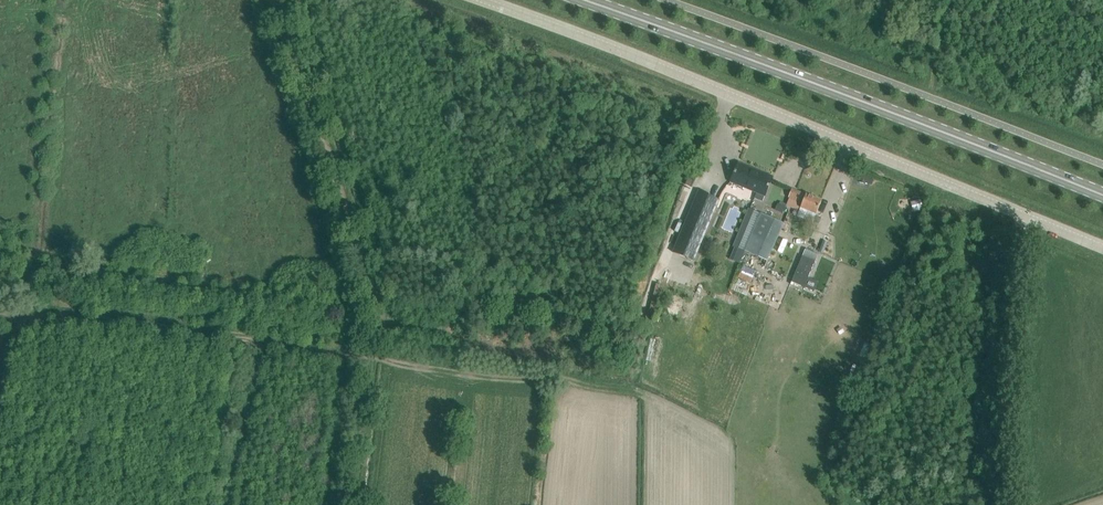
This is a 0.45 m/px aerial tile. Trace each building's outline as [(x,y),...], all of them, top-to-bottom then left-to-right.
[(756,193),(754,198),(763,202),(773,177),(738,162),(730,182),(756,193)] [(858,174),(856,179),(860,180),(859,182),(865,184),(865,182),(871,185),(873,179),(858,174)] [(801,208),(816,214),(822,201),(806,194),(806,195),(792,189),(787,204),(786,205),(800,210),(801,208)] [(698,192),(673,252),(694,261),(718,200),(698,192)] [(920,200),(911,202),(912,208),(922,205),(920,200)] [(779,203),(776,210),(783,213),(786,206),(786,205),(787,204),(780,201),(779,203)] [(761,214),(750,209),(734,246),(745,250),(761,214)] [(745,250),(767,261),(784,223),(761,213),(761,214),(745,250)] [(802,256),(791,284),(793,285),(794,283),(804,287),(815,261),(802,256)] [(589,338),(590,330),(576,328),(575,336),(589,338)]
